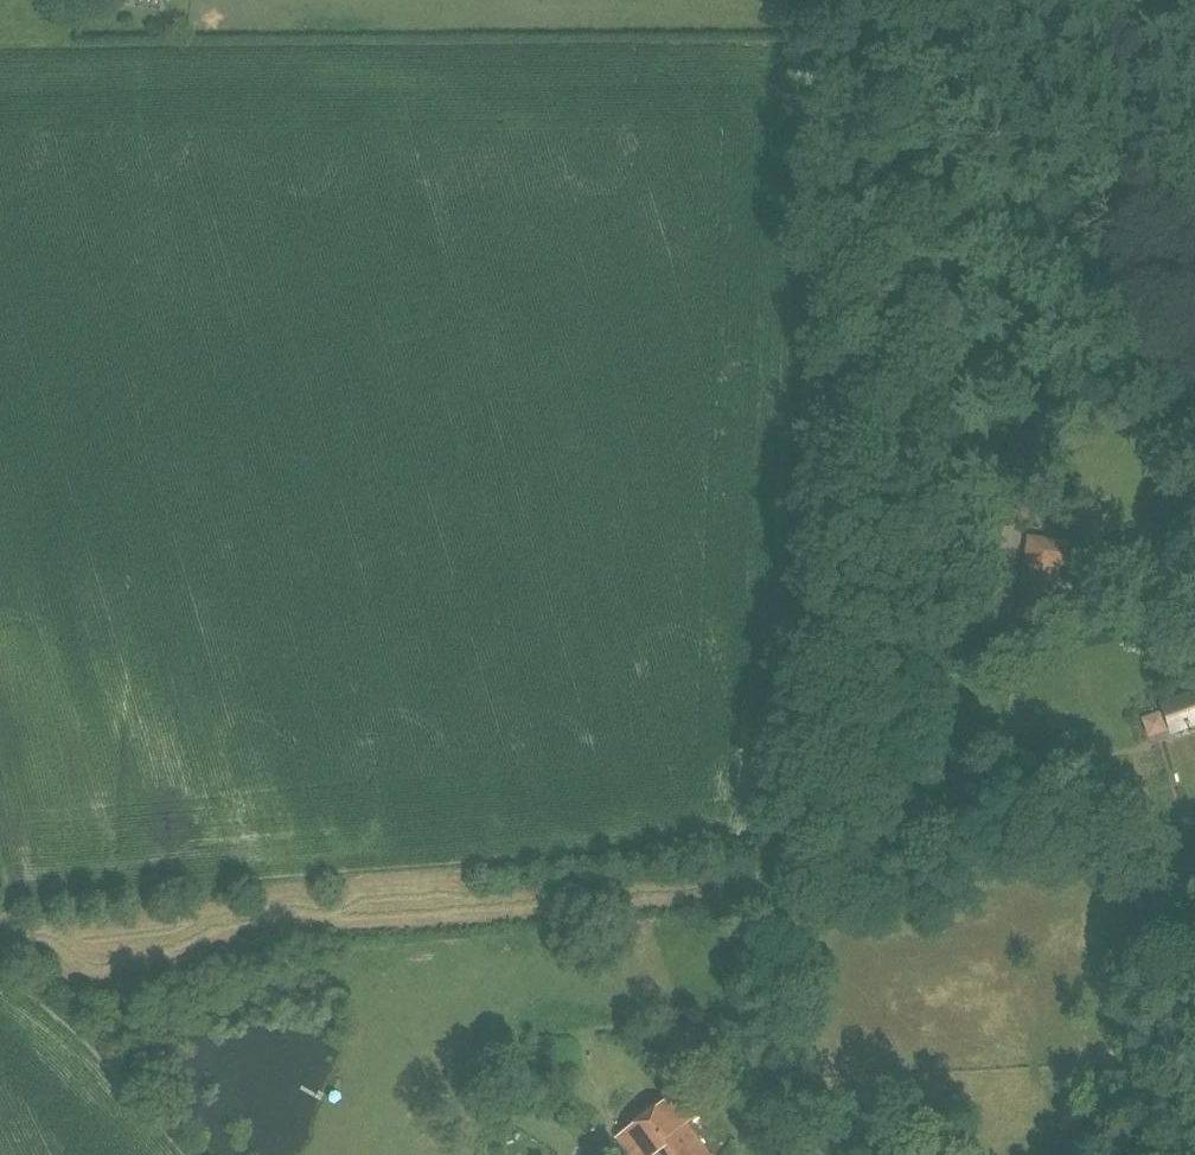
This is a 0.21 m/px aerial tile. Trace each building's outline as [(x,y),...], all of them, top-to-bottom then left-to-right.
[(1061,567),(1081,570),(1085,541),(1027,533),(1016,619),(1073,626),(1078,595),(1058,592),(1061,567)] [(1160,702),(1171,734),(1194,726),(1194,690),(1160,702)] [(616,1135),(631,1154),(712,1154),(686,1122),(692,1118),(676,1090),(616,1135)]
